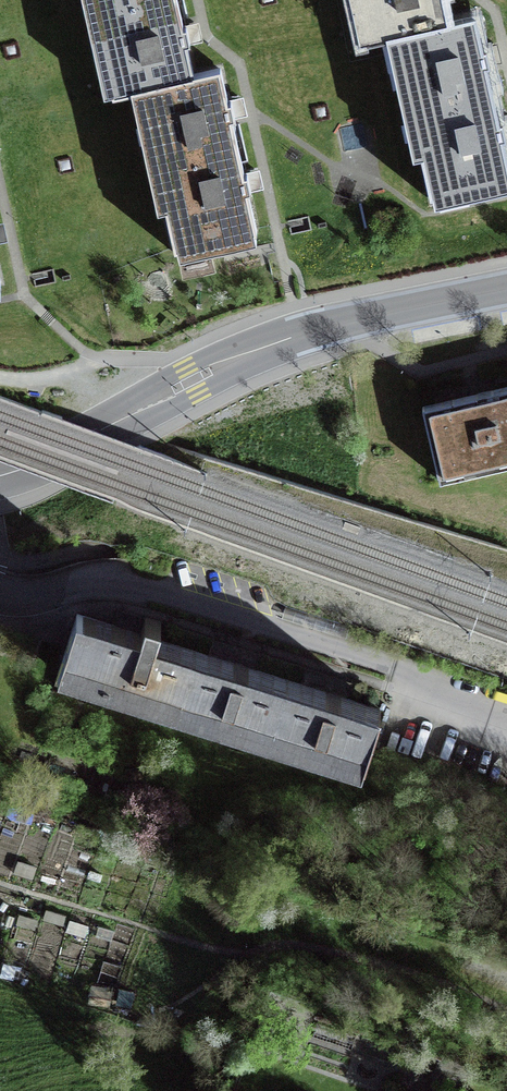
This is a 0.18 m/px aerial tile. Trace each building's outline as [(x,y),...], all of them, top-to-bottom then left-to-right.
[(171,0),(93,0),(96,17),(171,0)] [(193,75),(184,35),(176,0),(171,0),(96,17),(114,93),(140,87),(193,75)] [(449,22),(444,0),(360,0),(369,40),(395,34),(449,22)] [(413,111),(492,93),(484,56),(475,16),(449,22),(395,34),(413,111)] [(157,164),(237,145),(229,109),(220,69),(193,75),(140,87),(157,164)] [(413,111),(432,194),(506,177),(506,157),(501,131),(492,93),(413,111)] [(237,145),(157,164),(176,246),(256,228),(245,183),(237,145)] [(482,393),(423,407),(441,481),(506,465),(506,387),(482,393)] [(123,694),(160,706),(178,646),(156,639),(161,622),(146,617),(141,634),(128,630),(77,614),(59,673),(123,693),(123,694)] [(261,737),(279,677),(229,661),(178,646),(160,706),(261,737)] [(279,677),(261,737),(362,768),(380,708),(330,692),(279,677)]
